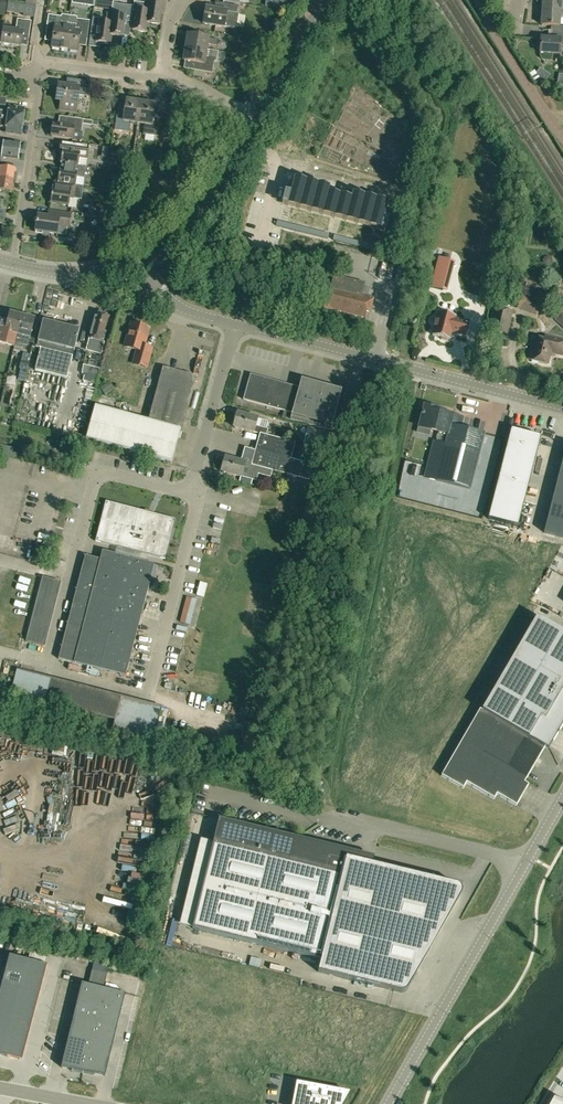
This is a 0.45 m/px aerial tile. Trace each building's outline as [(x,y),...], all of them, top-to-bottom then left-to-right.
[(150,2),(146,23),(148,23),(159,25),(161,12),(164,13),(165,0),(162,0),(156,0),(156,3),(150,2)] [(278,8),(285,9),(287,0),(284,0),(279,0),(278,8)] [(543,10),(560,11),(561,0),(543,0),(543,10)] [(146,23),(150,2),(144,1),(143,10),(135,9),(132,30),(146,32),(148,23),(146,23)] [(109,34),(112,35),(123,37),(125,19),(131,20),(133,6),(129,6),(130,3),(121,2),(119,15),(112,14),(109,34)] [(17,3),(15,12),(24,13),(23,15),(33,17),(35,6),(25,5),(17,3)] [(238,6),(223,3),(221,11),(206,8),(203,23),(234,28),(238,6)] [(559,27),(559,26),(560,11),(543,10),(542,26),(559,27)] [(109,34),(112,14),(107,13),(105,23),(98,22),(99,18),(92,17),(90,32),(97,33),(95,45),(99,46),(99,43),(110,44),(111,35),(112,35),(109,34)] [(64,49),(69,16),(62,15),(61,17),(48,15),(46,31),(54,32),(51,47),(64,49)] [(77,17),(69,16),(64,49),(77,51),(80,35),(87,37),(90,21),(76,19),(77,17)] [(14,31),(3,29),(1,44),(19,46),(21,36),(27,37),(30,21),(16,18),(14,31)] [(188,34),(186,46),(206,49),(207,43),(216,45),(217,39),(188,34)] [(552,54),(559,55),(559,46),(562,46),(562,34),(560,34),(560,40),(541,39),(540,54),(540,56),(542,59),(544,60),(552,60),(552,54)] [(212,73),(213,61),(216,62),(218,51),(206,49),(186,46),(183,60),(192,61),(190,69),(212,73)] [(545,82),(550,75),(540,68),(536,74),(540,81),(545,82)] [(77,113),(79,95),(88,97),(90,82),(73,79),(72,87),(58,85),(56,100),(59,101),(58,110),(77,113)] [(129,101),(126,100),(124,116),(117,115),(115,130),(129,132),(130,122),(137,123),(140,102),(138,102),(138,100),(138,99),(130,98),(130,99),(129,101)] [(155,104),(144,103),(140,102),(137,123),(145,124),(143,134),(158,136),(160,121),(153,120),(155,104)] [(23,121),(25,108),(9,106),(8,111),(0,110),(0,118),(23,121)] [(81,132),(83,124),(92,125),(93,121),(83,119),(83,120),(69,117),(68,125),(52,123),(50,136),(72,139),(73,139),(81,140),(82,132),(81,132)] [(0,118),(0,126),(6,127),(5,132),(21,134),(23,121),(0,118)] [(161,136),(163,137),(163,138),(169,138),(170,130),(164,130),(162,130),(161,136)] [(2,151),(2,157),(17,160),(20,143),(4,141),(4,143),(0,142),(0,151),(2,151)] [(62,153),(62,155),(60,154),(59,156),(58,159),(59,161),(61,161),(60,164),(78,166),(79,165),(86,166),(87,158),(87,159),(89,146),(60,142),(59,152),(62,153)] [(78,166),(60,164),(58,183),(58,184),(75,186),(83,187),(84,179),(86,166),(79,165),(78,166)] [(14,181),(16,170),(0,168),(0,179),(14,181)] [(0,179),(0,191),(13,192),(14,181),(0,179)] [(288,201),(300,204),(306,182),(294,179),(288,201)] [(58,184),(58,183),(53,182),(50,203),(68,206),(68,207),(76,208),(78,199),(82,199),(84,187),(83,187),(75,186),(58,184)] [(312,207),(318,185),(306,182),(300,204),(312,207)] [(318,185),(312,207),(323,210),(328,193),(329,188),(318,185)] [(328,193),(323,210),(335,213),(339,196),(328,193)] [(351,199),(347,216),(358,219),(364,197),(352,194),(351,199)] [(401,195),(387,246),(391,247),(392,247),(406,196),(405,196),(401,195)] [(347,216),(351,199),(339,196),(335,213),(347,216)] [(376,200),(364,197),(358,219),(370,223),(376,200)] [(376,200),(370,223),(381,226),(387,203),(376,200)] [(110,207),(109,217),(110,217),(115,218),(122,219),(124,209),(123,208),(110,207)] [(70,214),(53,211),(48,211),(47,217),(38,215),(37,222),(36,222),(35,231),(56,234),(57,226),(68,228),(69,220),(70,214)] [(277,221),(276,226),(328,239),(329,235),(278,221),(277,221)] [(334,236),(333,241),(380,253),(381,252),(382,248),(334,236)] [(440,257),(432,287),(442,290),(450,260),(440,257)] [(366,310),(370,311),(374,298),(360,294),(363,283),(332,275),(324,307),(365,317),(366,310)] [(535,286),(526,283),(517,310),(537,317),(546,289),(536,285),(535,286)] [(508,335),(512,312),(492,308),(488,331),(508,335)] [(23,314),(12,312),(12,314),(10,313),(8,322),(2,320),(0,327),(0,345),(14,348),(18,334),(19,334),(23,314)] [(439,312),(432,335),(440,337),(441,339),(446,341),(448,339),(449,339),(451,331),(467,335),(471,322),(455,318),(455,316),(439,312)] [(86,350),(101,355),(107,332),(105,331),(109,317),(96,313),(86,350)] [(34,319),(32,319),(33,317),(23,314),(19,334),(24,335),(22,345),(28,346),(34,319)] [(43,320),(36,348),(40,349),(35,370),(67,378),(72,357),(73,357),(79,329),(43,320)] [(133,364),(146,368),(152,348),(144,346),(149,328),(131,323),(124,346),(137,350),(133,364)] [(544,340),(534,338),(531,352),(532,353),(530,360),(547,364),(550,352),(562,355),(562,341),(545,336),(544,340)] [(31,355),(23,353),(20,369),(18,380),(25,382),(31,355)] [(83,365),(82,373),(98,377),(100,369),(83,365)] [(171,463),(195,376),(163,367),(148,421),(95,406),(86,439),(171,463)] [(290,419),(299,388),(250,374),(243,399),(284,410),(282,417),(290,419)] [(299,388),(290,419),(330,431),(342,390),(301,379),(299,388)] [(438,432),(447,434),(448,434),(446,442),(437,480),(470,488),(484,434),(484,433),(462,428),(464,418),(454,415),(444,413),(445,410),(425,404),(423,412),(422,411),(422,414),(419,426),(419,427),(420,427),(421,423),(431,425),(430,429),(431,430),(438,432)] [(260,434),(259,436),(256,449),(291,459),(295,443),(266,435),(268,429),(255,425),(257,420),(237,414),(233,428),(254,434),(255,432),(260,434)] [(308,427),(303,445),(324,451),(325,447),(329,433),(308,427)] [(511,429),(488,519),(518,526),(541,436),(511,429)] [(291,459),(256,449),(251,465),(225,457),(221,471),(241,477),(243,470),(256,473),(258,467),(286,475),(291,459)] [(544,533),(562,537),(562,458),(544,533)] [(96,541),(131,550),(135,551),(165,559),(175,519),(106,501),(96,541)] [(67,624),(58,658),(74,662),(126,676),(155,564),(133,558),(128,557),(103,550),(100,559),(85,555),(67,624)] [(43,577),(26,641),(44,646),(61,582),(43,577)] [(484,709),(549,747),(562,724),(562,631),(538,617),(484,709)] [(45,703),(45,701),(51,678),(17,669),(10,694),(45,703)] [(45,701),(115,720),(121,695),(51,678),(45,701)] [(121,695),(115,720),(112,730),(152,740),(161,706),(121,695)] [(475,718),(441,776),(458,786),(461,788),(463,789),(465,786),(466,783),(494,800),(497,795),(516,806),(528,785),(524,783),(539,756),(545,747),(549,748),(549,747),(484,709),(483,711),(480,709),(479,710),(475,718)] [(192,928),(321,960),(318,972),(401,992),(402,992),(403,992),(404,992),(405,991),(406,991),(417,973),(413,971),(454,899),(455,897),(455,895),(455,894),(455,893),(455,892),(454,891),(454,890),(453,889),(452,889),(451,888),(450,888),(345,862),(292,849),(295,838),(241,825),(241,824),(219,819),(192,928)] [(0,1006),(0,1055),(27,1061),(50,965),(12,956),(0,1006)] [(92,970),(88,985),(103,988),(107,974),(92,970)] [(72,1069),(83,1071),(82,1074),(83,1074),(83,1071),(94,1074),(105,1076),(125,994),(103,988),(88,985),(82,983),(61,1067),(72,1069)] [(297,1083),(293,1103),(341,1103),(348,1093),(297,1083)]
